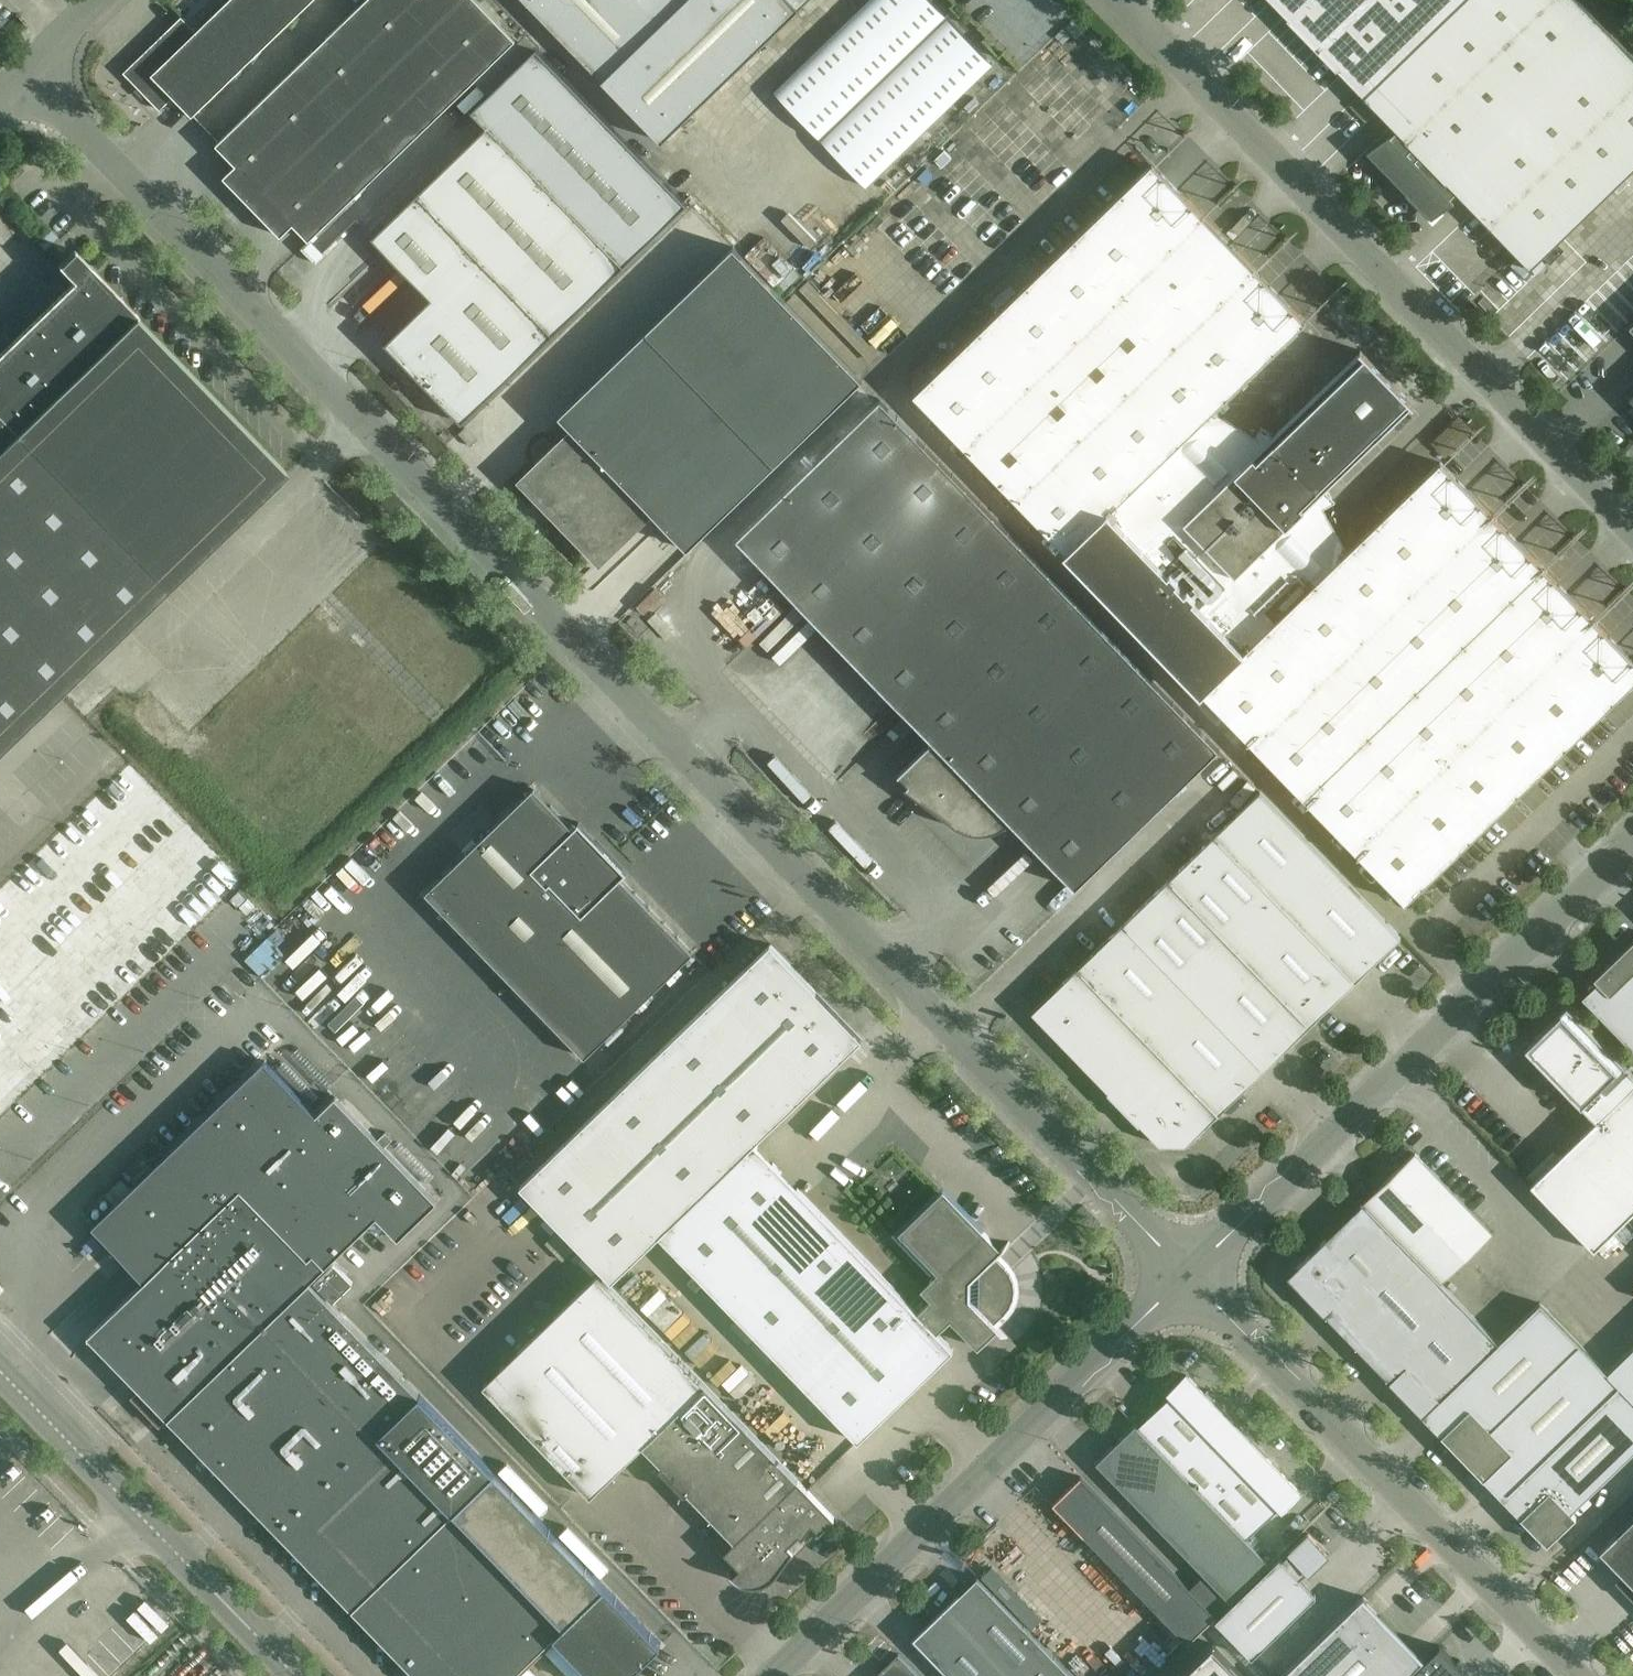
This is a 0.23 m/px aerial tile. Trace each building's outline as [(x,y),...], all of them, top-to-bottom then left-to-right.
[(312,0),(228,0),(196,31),(182,16),(123,72),(160,110),(174,97),(192,116),(312,0)] [(461,0),(365,0),(217,144),(236,164),(224,176),(250,204),(461,0)] [(250,204),(281,236),(293,224),(309,240),(516,40),(477,0),(461,0),(250,204)] [(661,142),(808,0),(524,0),(661,142)] [(936,0),(839,0),(762,74),(854,169),(981,46),(936,0)] [(1491,0),(1270,0),(1286,17),(1285,19),(1337,73),(1339,71),(1377,111),(1491,0)] [(1377,111),(1530,269),(1632,169),(1632,57),(1578,0),(1491,0),(1377,111)] [(462,421),(624,264),(687,203),(536,48),(473,108),(489,125),(374,237),(433,298),(386,343),(462,421)] [(1632,682),(1632,661),(1440,462),(1347,552),(1323,509),(1335,502),(1334,500),(1328,504),(1320,490),(1332,483),(1412,406),(1413,407),(1414,406),(1360,350),(1359,351),(1360,353),(1270,440),(1261,431),(1263,427),(1262,426),(1255,438),(1212,412),(1305,322),(1152,164),(914,395),(1066,552),(1064,554),(1200,695),(1202,693),(1405,903),(1632,682)] [(651,510),(688,548),(862,380),(733,247),(559,415),(574,430),(559,445),(557,442),(536,462),(539,465),(528,476),(544,493),(538,499),(555,517),(557,515),(600,559),(614,545),(615,545),(636,525),(636,524),(651,510)] [(166,587),(286,471),(90,268),(92,267),(75,249),(59,264),(76,282),(0,356),(0,748),(166,587)] [(1292,249),(1270,269),(1290,290),(1312,271),(1292,249)] [(359,305),(366,313),(405,276),(397,269),(359,305)] [(1305,288),(1322,296),(1327,284),(1311,276),(1305,288)] [(910,710),(1050,574),(881,399),(737,538),(795,599),(799,595),(910,710)] [(1008,823),(1010,821),(1075,888),(1219,749),(1050,574),(910,710),(937,738),(897,775),(899,776),(900,775),(909,784),(906,787),(905,788),(953,824),(957,827),(961,829),(963,830),(967,831),(969,832),(971,832),(976,833),(980,833),(982,833),(987,833),(991,832),(993,831),(995,830),(999,829),(1001,828),(1005,825),(1008,823)] [(741,645),(755,661),(794,624),(780,609),(741,645)] [(113,687),(139,714),(171,684),(145,657),(113,687)] [(572,827),(534,788),(426,892),(585,1057),(693,952),(621,878),(627,872),(579,821),(572,827)] [(1186,1145),(1401,937),(1260,791),(1032,1012),(1108,1091),(1107,1092),(1139,1125),(1140,1124),(1160,1144),(1186,1145)] [(270,986),(319,931),(308,921),(259,976),(270,986)] [(1593,1009),(1632,1050),(1632,940),(1594,978),(1609,994),(1593,1009)] [(1001,1249),(982,1230),(980,1232),(943,1194),(903,1233),(940,1271),(921,1289),(931,1299),(918,1312),(754,1143),(862,1039),(770,944),(520,1186),(611,1281),(659,1235),(858,1441),(953,1349),(937,1332),(950,1319),(978,1348),(999,1328),(992,1322),(1002,1312),(1003,1314),(1004,1313),(1009,1307),(1013,1299),(1014,1291),(1013,1282),(1010,1274),(1005,1267),(1004,1266),(1003,1268),(993,1259),(1010,1243),(1009,1241),(1001,1249)] [(1592,1116),(1596,1121),(1531,1184),(1594,1250),(1632,1212),(1632,1074),(1567,1006),(1535,1036),(1535,1037),(1525,1047),(1535,1058),(1591,1116),(1592,1116)] [(555,1635),(594,1675),(627,1675),(661,1643),(420,1394),(419,1395),(310,1281),(377,1216),(398,1237),(436,1200),(335,1096),(316,1114),(264,1060),(131,1189),(121,1178),(105,1194),(115,1204),(93,1226),(145,1281),(88,1336),(417,1675),(512,1675),(555,1635)] [(1369,1209),(1441,1283),(1492,1233),(1414,1153),(1363,1203),(1369,1209)] [(452,1174),(480,1206),(502,1188),(479,1162),(467,1173),(461,1167),(452,1174)] [(1422,1416),(1428,1411),(1498,1343),(1441,1283),(1369,1209),(1363,1203),(1361,1201),(1360,1202),(1362,1203),(1287,1276),(1422,1416)] [(333,1300),(352,1281),(333,1262),(314,1281),(333,1300)] [(776,1575),(777,1574),(793,1551),(788,1545),(799,1534),(802,1538),(812,1524),(820,1532),(834,1518),(598,1274),(483,1386),(590,1497),(642,1446),(662,1467),(660,1469),(684,1494),(687,1492),(734,1541),(724,1551),(740,1567),(731,1576),(732,1577),(735,1579),(738,1581),(741,1583),(743,1583),(746,1584),(750,1585),(753,1585),(755,1585),(759,1585),(762,1584),(767,1582),(770,1580),(773,1578),(776,1575)] [(1462,1457),(1579,1344),(1540,1303),(1498,1343),(1428,1411),(1446,1430),(1441,1435),(1462,1457)] [(1462,1457),(1484,1479),(1489,1474),(1526,1512),(1520,1517),(1537,1534),(1547,1544),(1557,1535),(1576,1517),(1571,1512),(1632,1452),(1632,1400),(1606,1372),(1607,1372),(1579,1344),(1462,1457)] [(1607,1372),(1606,1372),(1632,1400),(1632,1347),(1607,1372)] [(1137,1427),(1246,1539),(1280,1507),(1282,1509),(1300,1492),(1186,1375),(1169,1392),(1171,1394),(1137,1427)] [(1270,1564),(1246,1539),(1137,1427),(1135,1424),(1095,1463),(1230,1602),(1270,1564)] [(1216,1616),(1081,1476),(1053,1504),(1187,1643),(1216,1616)] [(1632,1584),(1632,1517),(1600,1550),(1632,1584)] [(1316,1595),(1300,1578),(1327,1552),(1308,1533),(1281,1559),(1280,1557),(1215,1620),(1252,1658),(1316,1595)] [(977,1577),(914,1638),(950,1675),(1073,1675),(977,1577)] [(1281,1675),(1407,1675),(1425,1659),(1363,1596),(1281,1675)] [(1213,1643),(1179,1675),(1245,1675),(1213,1643)] [(1407,1675),(1469,1675),(1439,1645),(1407,1675)] [(1066,1666),(1075,1675),(1089,1675),(1103,1663),(1088,1646),(1066,1666)] [(898,1653),(875,1675),(920,1675),(898,1653)]
